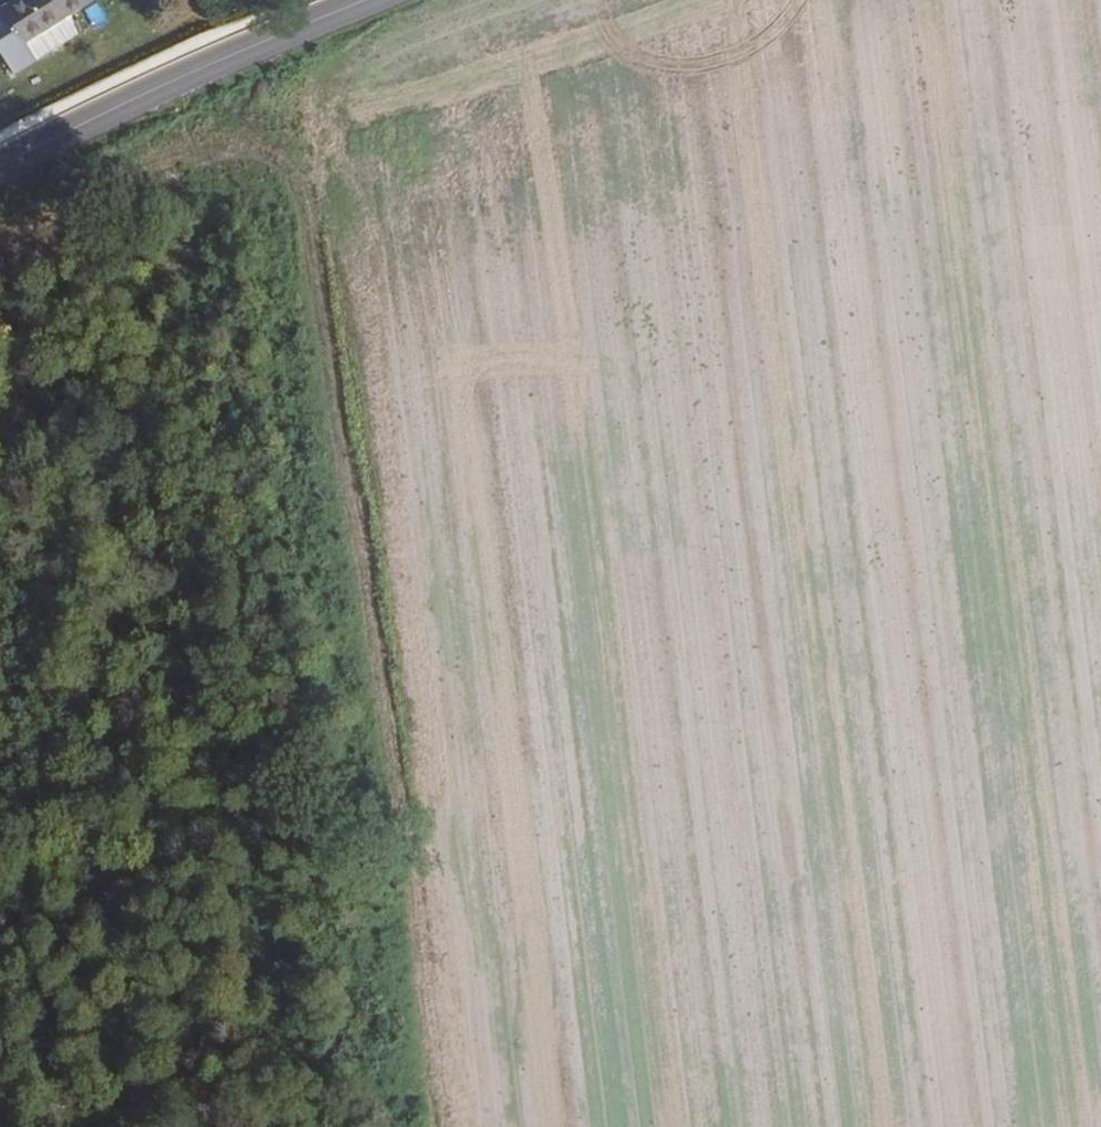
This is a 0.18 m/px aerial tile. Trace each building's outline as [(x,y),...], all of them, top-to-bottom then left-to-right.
[(2,6),(7,15),(0,20),(0,50),(15,74),(37,62),(26,44),(71,16),(96,0),(12,0),(2,6)] [(78,36),(71,16),(26,44),(37,62),(78,36)]
